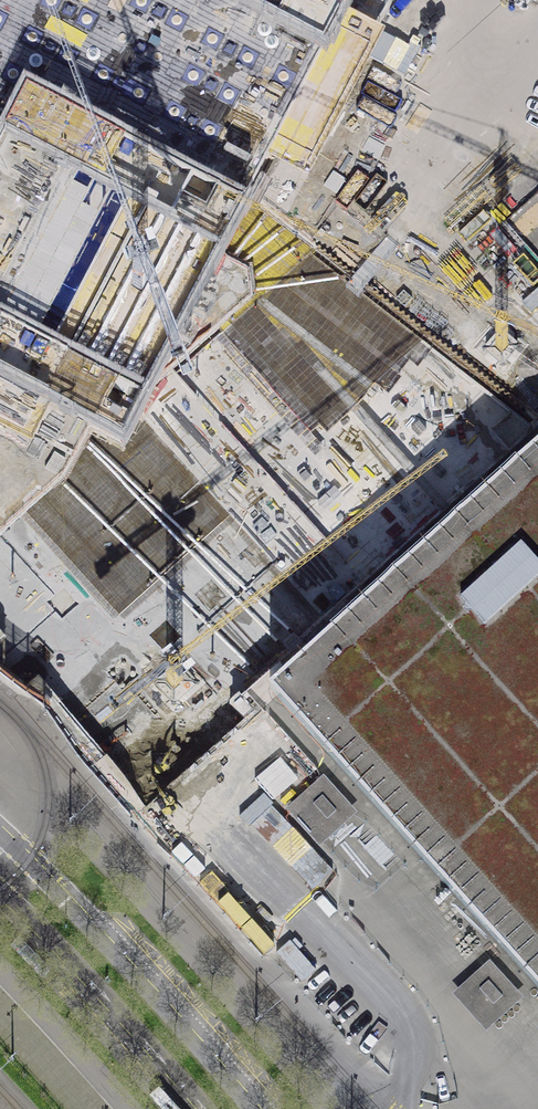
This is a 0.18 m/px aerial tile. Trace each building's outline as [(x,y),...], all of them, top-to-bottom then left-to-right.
[(325,53),(224,0),(0,0),(0,78),(26,92),(244,206),(325,53)] [(325,53),(353,0),(224,0),(325,53)] [(0,142),(0,375),(121,438),(244,206),(26,92),(0,142)] [(270,689),(537,987),(537,448),(270,689)] [(4,520),(18,492),(0,484),(0,518),(4,520)] [(4,693),(18,676),(0,661),(0,690),(4,693)] [(323,784),(295,810),(320,838),(349,813),(323,784)] [(489,962),(452,995),(486,1031),(522,998),(489,962)]
